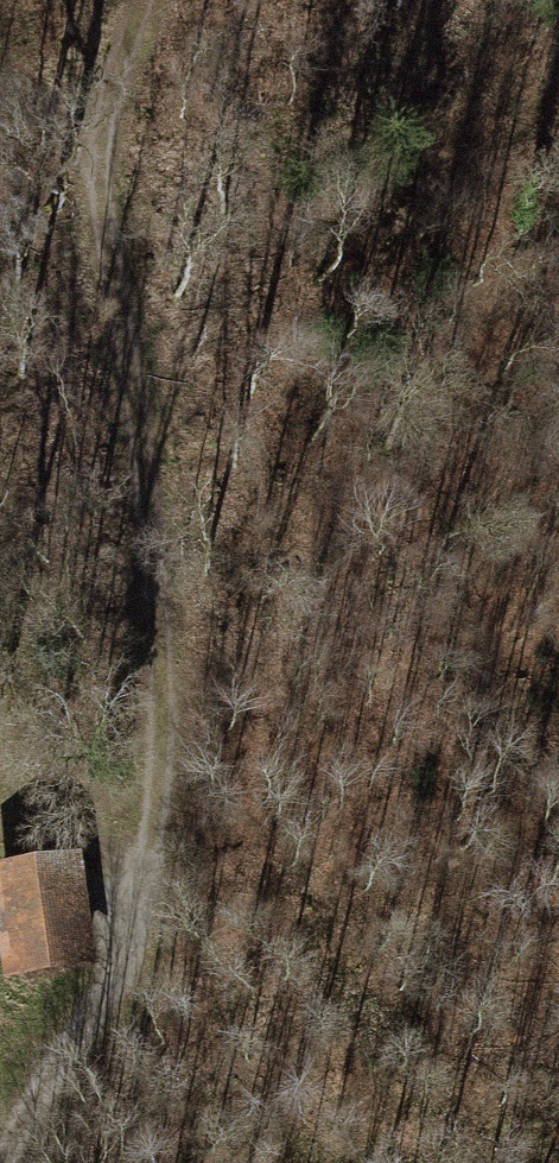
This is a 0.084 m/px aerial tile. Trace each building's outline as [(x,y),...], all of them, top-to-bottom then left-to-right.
[(71,866),(1,876),(14,970),(83,960),(71,866)]
